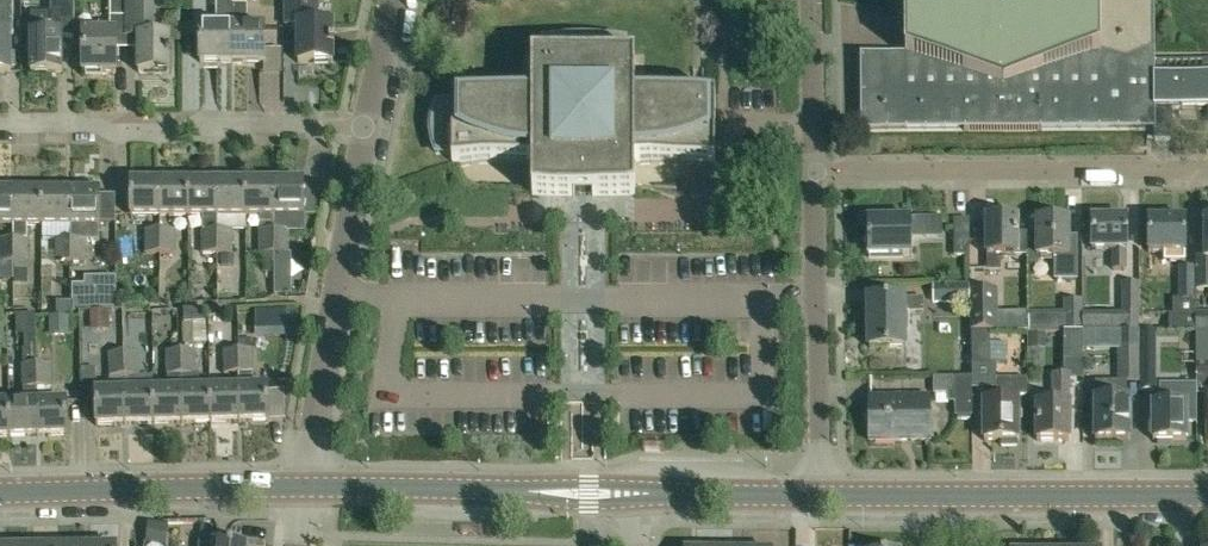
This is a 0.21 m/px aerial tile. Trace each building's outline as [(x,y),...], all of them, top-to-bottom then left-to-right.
[(14,35),(13,0),(0,0),(0,73),(12,72),(11,35),(14,35)] [(31,15),(31,72),(63,72),(63,39),(73,39),(73,0),(50,0),(50,15),(31,15)] [(128,0),(111,0),(111,17),(127,17),(128,0)] [(170,72),(170,36),(153,36),(153,0),(128,0),(127,17),(127,36),(139,36),(138,72),(170,72)] [(316,24),(316,0),(285,0),(285,25),(298,25),(298,63),(332,63),(332,24),(316,24)] [(1155,78),(1155,0),(905,0),(905,54),(861,54),(861,131),(1156,130),(1156,109),(1207,108),(1207,78),(1155,78)] [(217,4),(217,27),(200,27),(200,62),(232,62),(232,4),(217,4)] [(263,27),(247,27),(246,4),(232,4),(232,62),(264,62),(263,27)] [(84,72),(117,72),(117,32),(84,32),(84,72)] [(532,96),(464,96),(452,96),(452,104),(436,104),(433,112),(430,127),(430,132),(433,146),(436,154),(452,154),(452,163),(532,163),(532,196),(575,196),(575,192),(592,192),(592,196),(635,196),(635,163),(716,163),(716,96),(634,96),(634,63),(625,63),(625,43),(616,42),(600,40),(584,40),(568,40),(552,42),(542,43),(542,62),(532,62),(532,96)] [(160,215),(159,181),(131,181),(131,215),(160,215)] [(159,181),(160,215),(188,215),(188,181),(159,181)] [(217,230),(217,215),(217,181),(188,181),(188,215),(203,215),(203,230),(202,230),(202,254),(217,254),(217,230)] [(246,215),(246,181),(217,181),(217,215),(246,215)] [(274,215),(274,181),(246,181),(246,215),(274,215)] [(289,215),(303,215),(303,181),(274,181),(274,215),(274,230),(274,253),(290,253),(290,230),(289,230),(289,215)] [(14,190),(0,190),(0,224),(14,224),(14,190)] [(42,190),(14,190),(14,224),(13,238),(13,262),(27,262),(27,238),(26,238),(26,224),(42,224),(42,190)] [(71,190),(42,190),(42,224),(71,224),(71,190)] [(101,190),(71,190),(71,224),(71,239),(71,262),(85,263),(85,241),(98,240),(98,225),(100,225),(101,190)] [(868,256),(912,256),(912,218),(868,219),(868,256)] [(1001,272),(1001,255),(1028,255),(1028,233),(1018,233),(1018,218),(987,218),(987,256),(987,271),(1001,272)] [(1037,233),(1036,255),(1055,255),(1055,278),(1078,278),(1078,234),(1070,234),(1070,218),(1037,218),(1037,233)] [(1196,256),(1196,267),(1196,290),(1207,290),(1207,218),(1205,218),(1205,256),(1196,256)] [(970,256),(969,219),(954,219),(954,257),(970,256)] [(1127,249),(1127,219),(1092,219),(1091,249),(1113,249),(1113,267),(1124,267),(1124,249),(1127,249)] [(1149,248),(1139,248),(1139,271),(1151,270),(1151,251),(1170,251),(1170,260),(1184,260),(1184,251),(1186,251),(1186,219),(1149,219),(1149,248)] [(160,253),(160,230),(145,230),(145,253),(160,253)] [(176,253),(176,230),(160,230),(160,253),(176,253)] [(232,230),(217,230),(217,254),(232,253),(232,230)] [(260,253),(274,253),(274,230),(260,230),(260,253)] [(13,262),(13,238),(0,238),(0,262),(13,262)] [(56,262),(71,262),(71,239),(56,239),(56,262)] [(1196,290),(1196,267),(1178,267),(1178,299),(1173,299),(1173,314),(1170,314),(1169,331),(1196,331),(1196,328),(1196,313),(1196,299),(1196,290)] [(287,279),(274,279),(274,294),(287,294),(287,279)] [(1122,283),(1122,314),(1117,314),(1117,331),(1139,331),(1139,283),(1122,283)] [(72,311),(101,310),(101,292),(86,292),(86,284),(72,284),(72,311)] [(969,284),(933,285),(933,304),(969,303),(969,284)] [(970,331),(998,331),(998,290),(970,291),(970,331)] [(903,311),(923,311),(923,297),(868,298),(869,346),(904,346),(903,311)] [(1065,330),(1082,330),(1081,298),(1065,298),(1065,330)] [(184,345),(206,345),(205,311),(183,311),(184,345)] [(1207,331),(1207,312),(1196,313),(1196,328),(1196,331),(1207,331)] [(40,435),(39,401),(37,365),(36,316),(16,316),(17,336),(25,335),(26,365),(21,365),(22,393),(24,393),(24,402),(9,402),(10,436),(40,435)] [(1082,330),(1065,330),(1063,330),(1063,359),(1082,358),(1082,330)] [(1139,383),(1139,357),(1139,331),(1117,331),(1117,382),(1117,383),(1127,383),(1139,383)] [(971,332),(972,365),(991,365),(990,332),(971,332)] [(1025,367),(1023,340),(994,341),(995,369),(1025,367)] [(240,421),(269,420),(268,386),(252,387),(251,349),(238,350),(239,373),(239,387),(240,421)] [(224,373),(239,373),(238,350),(223,350),(224,373)] [(210,388),(196,388),(195,374),(197,374),(196,351),(181,352),(182,422),(211,421),(210,388)] [(167,375),(168,389),(153,389),(154,423),(182,422),(181,352),(166,352),(166,375),(167,375)] [(110,377),(124,377),(123,353),(109,354),(110,377)] [(123,353),(124,377),(140,376),(139,353),(123,353)] [(1139,357),(1139,383),(1139,392),(1157,392),(1157,357),(1139,357)] [(1197,394),(1207,394),(1207,363),(1196,363),(1197,394)] [(67,401),(52,401),(51,387),(53,387),(52,364),(37,365),(39,401),(40,435),(68,434),(67,401)] [(1038,440),(1070,441),(1071,373),(1054,373),(1053,404),(1038,404),(1038,440)] [(972,377),(955,378),(933,378),(933,394),(955,394),(955,416),(957,416),(957,420),(970,420),(970,416),(972,416),(972,377)] [(1026,379),(994,379),(994,403),(984,403),(984,440),(1001,441),(1001,446),(1018,446),(1018,441),(1018,395),(1026,395),(1026,379)] [(1117,383),(1117,382),(1096,382),(1096,419),(1093,419),(1093,433),(1096,433),(1096,439),(1130,439),(1130,397),(1127,397),(1127,383),(1117,383)] [(1185,439),(1185,404),(1185,384),(1169,384),(1169,404),(1151,403),(1151,439),(1185,439)] [(240,421),(239,387),(210,388),(211,421),(240,421)] [(154,423),(153,389),(124,390),(125,424),(154,423)] [(125,424),(124,390),(95,391),(96,424),(125,424)] [(870,440),(930,439),(929,396),(870,397),(870,440)] [(0,402),(0,436),(10,436),(9,402),(0,402)]
